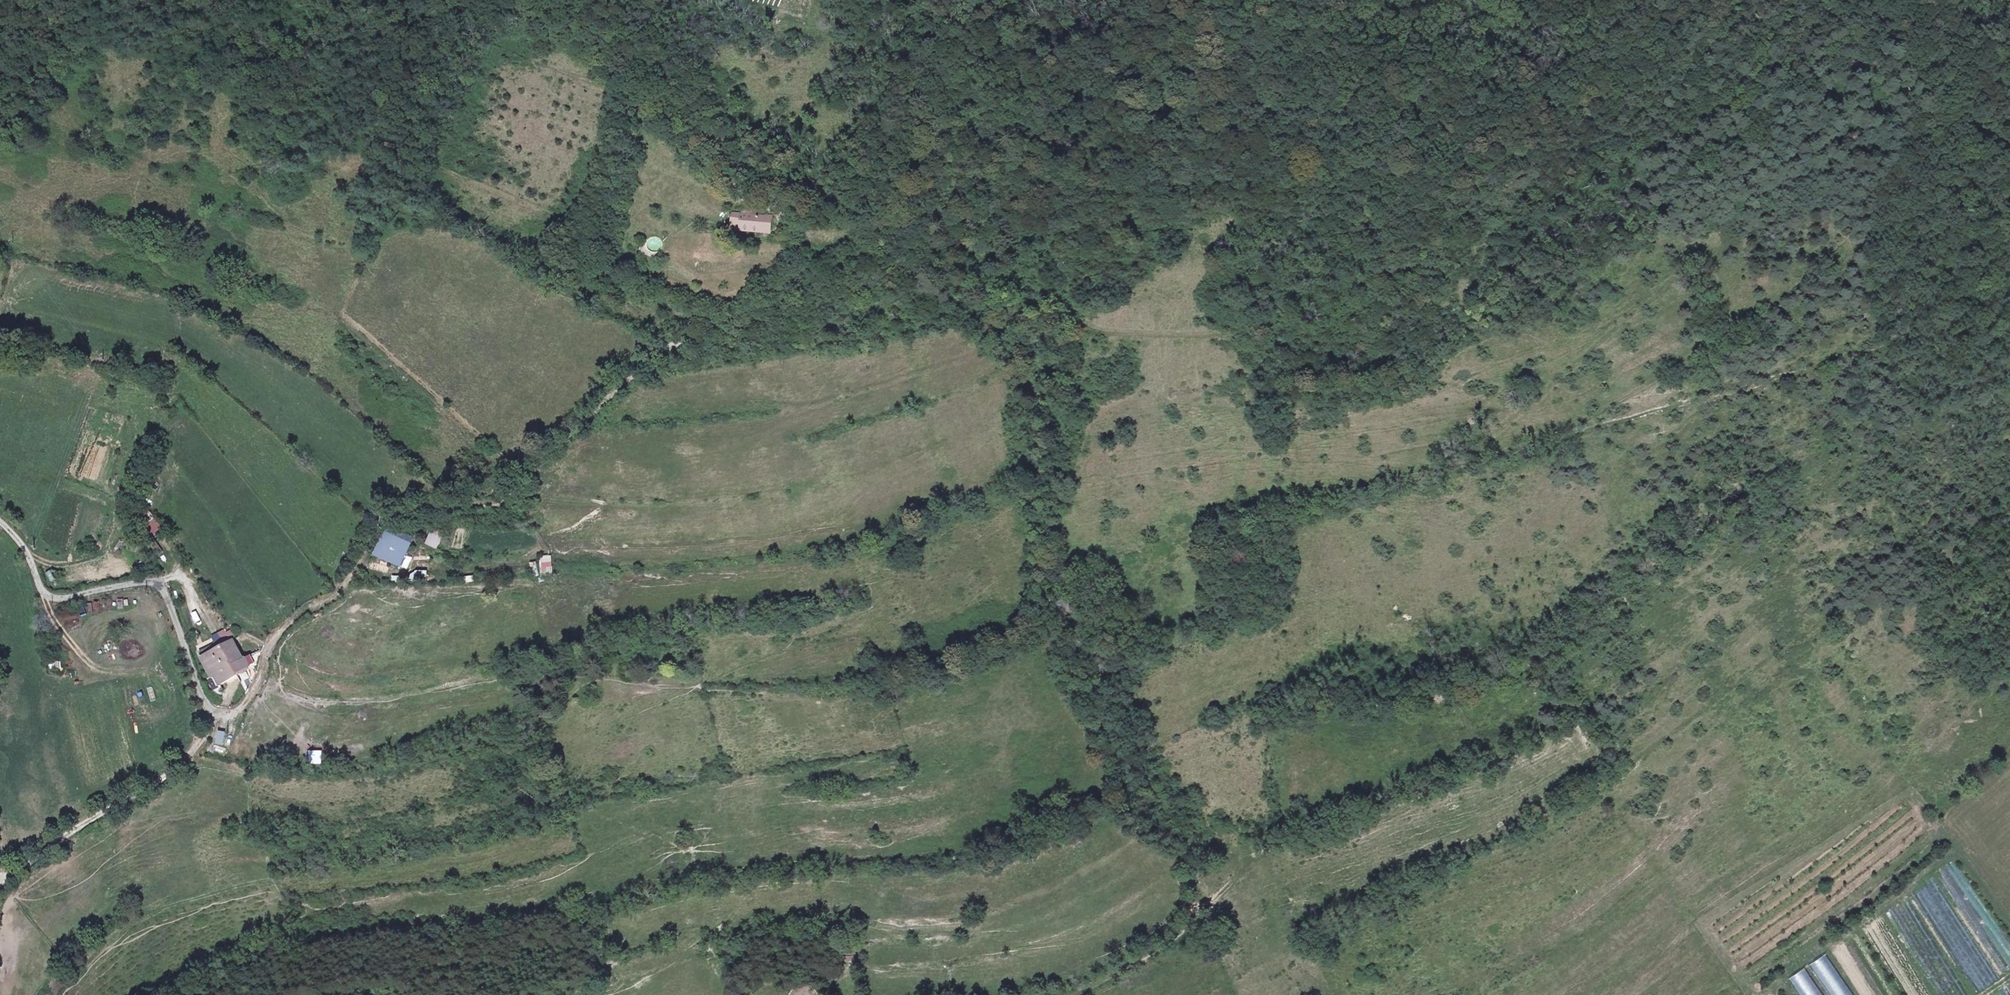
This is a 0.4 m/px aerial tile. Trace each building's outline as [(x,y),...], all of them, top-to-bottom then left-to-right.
[(765,216),(732,213),(731,228),(740,229),(740,230),(763,232),(765,216)] [(770,233),(772,216),(765,215),(765,216),(763,232),(770,233)] [(154,517),(144,506),(134,516),(143,527),(154,517)] [(442,538),(430,533),(425,544),(437,550),(442,538)] [(401,567),(411,545),(383,535),(373,556),(401,567)] [(552,573),(552,555),(540,555),(540,573),(552,573)] [(533,576),(539,575),(536,561),(530,562),(533,576)] [(426,582),(427,571),(411,569),(410,580),(426,582)] [(87,604),(88,612),(97,611),(97,603),(87,604)] [(225,630),(212,638),(216,645),(200,653),(214,680),(210,682),(215,691),(221,688),(220,686),(237,676),(236,674),(248,667),(249,670),(255,667),(249,657),(242,660),(231,640),(237,636),(233,629),(227,633),(225,630)] [(48,662),(49,670),(61,669),(60,661),(48,662)] [(1833,994),(1854,994),(1828,953),(1813,962),(1833,994)] [(1791,977),(1802,994),(1824,994),(1806,967),(1791,977)] [(818,994),(817,993),(816,991),(815,989),(813,988),(812,987),(810,986),(808,985),(806,985),(804,985),(802,985),(800,985),(798,986),(796,987),(795,988),(793,989),(792,990),(791,992),(790,994),(789,994),(818,994)]
